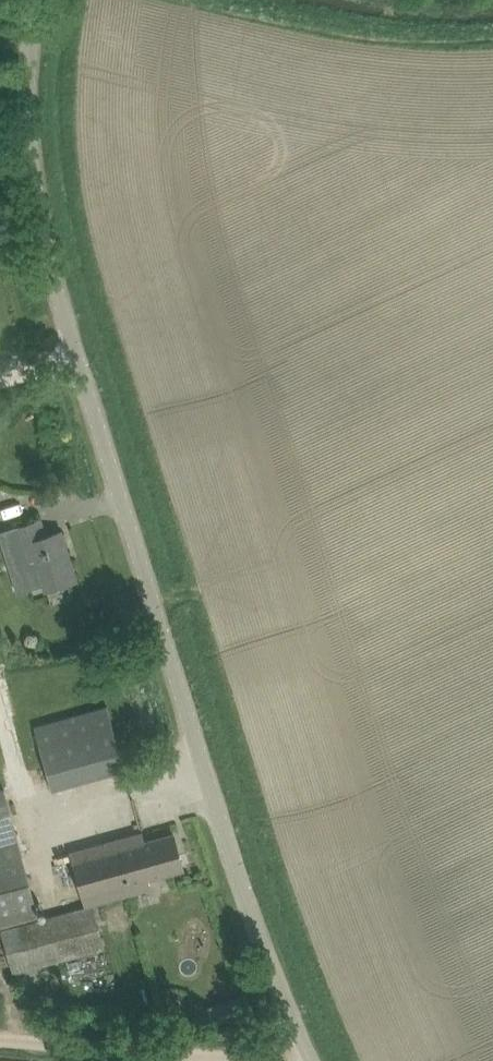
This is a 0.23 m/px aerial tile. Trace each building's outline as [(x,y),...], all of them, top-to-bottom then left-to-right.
[(18,592),(44,584),(46,589),(76,580),(70,559),(61,531),(46,535),(41,519),(18,526),(30,560),(34,559),(35,561),(10,569),(17,590),(18,592)] [(106,706),(34,726),(52,788),(123,768),(106,706)] [(15,831),(3,787),(0,788),(0,927),(38,917),(15,831)] [(128,946),(144,942),(165,936),(148,877),(184,867),(174,834),(146,841),(143,831),(122,837),(69,851),(82,903),(121,893),(126,911),(119,913),(128,946)] [(104,949),(92,904),(0,929),(13,974),(104,949)] [(240,997),(228,1000),(233,1018),(245,1015),(240,997)]
